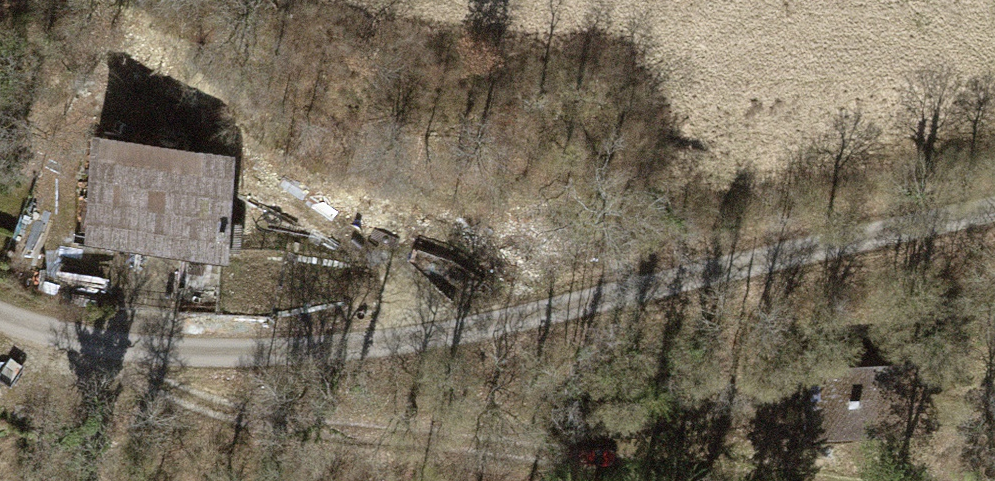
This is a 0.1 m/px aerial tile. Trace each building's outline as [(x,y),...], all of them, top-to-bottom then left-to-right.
[(232,161),(98,138),(89,235),(226,257),(232,161)] [(922,363),(811,369),(814,429),(925,424),(922,363)]
